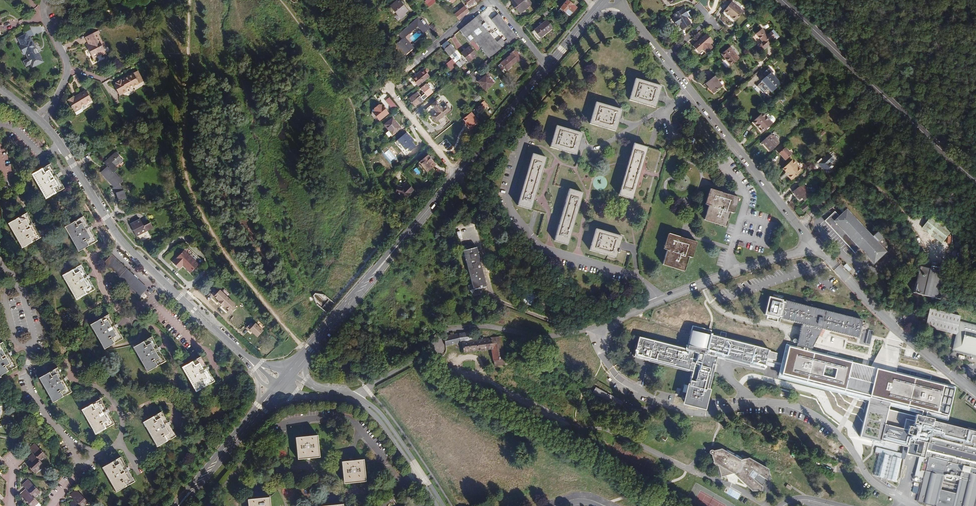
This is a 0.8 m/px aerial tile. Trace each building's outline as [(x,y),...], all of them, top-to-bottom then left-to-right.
[(528,0),(512,0),(511,1),(520,13),(531,4),(528,0)] [(568,0),(567,0),(561,8),(565,12),(569,15),(576,7),(568,0)] [(407,10),(399,1),(392,6),(398,14),(394,17),(397,21),(405,15),(403,13),(407,10)] [(743,12),(732,2),(724,11),(736,21),(743,12)] [(846,10),(840,5),(837,8),(842,13),(846,10)] [(466,15),(469,13),(464,6),(454,14),(459,20),(466,14),(466,15)] [(549,13),(544,7),(540,10),(545,16),(549,13)] [(685,15),(687,14),(684,8),(673,14),(675,17),(672,19),(677,26),(680,25),(682,29),(691,25),(686,17),(685,15)] [(510,41),(515,37),(497,15),(492,19),(508,39),(510,41)] [(856,16),(849,24),(852,27),(859,19),(856,16)] [(476,18),(460,30),(470,42),(473,40),(475,44),(477,43),(489,58),(506,44),(504,42),(502,38),(496,43),(485,29),(488,26),(482,18),(478,21),(476,18)] [(402,39),(404,37),(417,26),(423,33),(427,30),(417,19),(398,35),(402,39)] [(534,30),(536,33),(540,37),(552,28),(546,20),(543,23),(541,21),(538,23),(540,25),(534,30)] [(756,33),(763,42),(758,46),(762,50),(772,42),(761,29),(756,33)] [(93,59),(95,58),(103,54),(103,55),(106,54),(103,47),(107,46),(104,41),(103,42),(99,34),(101,33),(99,30),(86,36),(91,47),(88,48),(93,59)] [(29,40),(28,38),(26,34),(17,38),(21,45),(19,46),(24,55),(26,54),(28,58),(24,60),(24,62),(25,64),(27,65),(31,63),(32,62),(33,64),(36,65),(40,63),(40,60),(39,58),(41,58),(31,39),(29,40)] [(692,46),(698,53),(702,49),(706,54),(713,48),(710,44),(713,41),(707,34),(692,46)] [(413,48),(404,37),(402,39),(397,44),(406,54),(413,48)] [(461,56),(451,44),(448,46),(445,48),(444,49),(450,56),(452,59),(456,63),(460,59),(461,56)] [(462,55),(461,53),(460,53),(468,63),(477,55),(470,46),(466,49),(467,51),(462,55)] [(721,54),(731,65),(739,58),(730,47),(721,54)] [(511,55),(501,63),(506,69),(516,61),(518,61),(521,59),(521,57),(515,50),(510,54),(511,55)] [(451,70),(457,65),(456,63),(452,59),(446,64),(451,70)] [(466,77),(471,73),(474,70),(472,68),(464,74),(466,77)] [(761,81),(761,82),(757,86),(766,96),(770,92),(771,92),(781,83),(772,74),(773,73),(769,68),(763,73),(766,77),(761,81)] [(427,73),(424,69),(412,79),(418,86),(430,76),(427,73)] [(137,71),(133,73),(139,83),(143,81),(137,71)] [(910,79),(915,83),(922,76),(917,71),(910,79)] [(139,83),(133,73),(124,78),(125,80),(122,81),(121,80),(116,83),(116,84),(114,86),(120,96),(127,91),(129,94),(132,92),(134,86),(139,83)] [(466,77),(472,84),(477,80),(471,73),(466,77)] [(486,75),(478,82),(485,90),(493,83),(486,75)] [(722,86),(714,76),(706,83),(713,93),(722,86)] [(662,86),(636,78),(629,100),(655,108),(662,86)] [(423,97),(424,99),(433,92),(432,91),(434,90),(428,83),(427,84),(426,84),(420,88),(425,94),(420,97),(420,96),(421,95),(417,91),(409,98),(415,106),(423,99),(422,99),(423,97)] [(73,96),(67,100),(75,113),(81,109),(80,107),(92,100),(86,90),(74,98),(73,96)] [(437,101),(443,109),(447,106),(441,98),(437,101)] [(432,118),(447,106),(443,109),(437,101),(431,106),(437,113),(431,117),(432,118)] [(622,110),(596,102),(590,124),(616,131),(619,120),(622,110)] [(389,113),(382,104),(379,104),(374,108),(374,112),(377,116),(377,118),(379,121),(389,113)] [(426,110),(431,117),(437,113),(431,106),(426,110)] [(436,123),(451,110),(447,106),(432,118),(436,123)] [(471,112),(463,119),(466,122),(465,123),(471,129),(479,122),(471,112)] [(773,124),(762,112),(752,122),(763,133),(773,124)] [(389,130),(392,135),(401,128),(393,118),(384,125),(389,130)] [(582,133),(556,126),(550,147),(576,155),(582,133)] [(408,148),(410,151),(416,146),(412,141),(414,140),(407,132),(395,142),(403,152),(405,150),(408,148)] [(762,142),(770,151),(779,143),(771,134),(762,142)] [(972,148),(966,142),(962,146),(968,152),(972,148)] [(635,144),(634,143),(619,196),(632,199),(636,186),(647,147),(635,144)] [(791,154),(782,144),(776,150),(785,160),(791,154)] [(831,150),(825,156),(828,159),(834,153),(831,150)] [(123,198),(126,197),(124,191),(119,183),(122,181),(114,172),(117,169),(115,167),(122,160),(115,153),(104,162),(108,166),(101,173),(114,187),(113,188),(117,193),(119,199),(123,198)] [(546,158),(533,153),(517,205),(531,209),(546,158)] [(428,156),(420,162),(427,171),(436,165),(428,156)] [(812,167),(815,171),(820,166),(826,172),(831,168),(825,161),(826,160),(824,158),(822,160),(821,158),(812,167)] [(793,159),(783,169),(786,172),(787,171),(790,173),(788,176),(792,180),(801,172),(795,166),(797,165),(798,164),(793,159)] [(50,164),(32,174),(46,199),(64,189),(50,164)] [(414,189),(408,183),(404,188),(401,187),(397,186),(395,193),(400,194),(406,199),(411,193),(410,193),(414,189)] [(805,193),(800,186),(793,191),(799,199),(802,197),(805,201),(810,196),(809,194),(810,193),(808,191),(805,193)] [(583,193),(570,189),(554,241),(567,245),(583,193)] [(737,197),(711,189),(706,205),(708,206),(704,219),(726,226),(730,212),(732,213),(737,197)] [(825,221),(855,253),(860,249),(874,264),(892,247),(877,232),(872,237),(847,209),(839,216),(835,211),(825,221)] [(8,224),(22,248),(41,238),(27,213),(8,224)] [(932,215),(922,228),(942,243),(951,231),(932,215)] [(64,227),(79,251),(97,241),(83,216),(64,227)] [(130,224),(136,236),(146,231),(148,231),(153,228),(150,223),(144,227),(140,220),(130,224)] [(622,236),(596,229),(589,250),(616,258),(619,245),(622,236)] [(136,236),(140,243),(151,238),(148,231),(146,231),(136,236)] [(696,242),(669,234),(664,249),(667,250),(663,263),(684,270),(689,257),(691,258),(696,242)] [(202,261),(187,247),(172,262),(179,269),(183,265),(191,273),(199,264),(202,261)] [(487,286),(477,247),(463,250),(474,289),(487,286)] [(923,250),(916,248),(914,254),(925,256),(923,250)] [(112,254),(103,264),(139,298),(145,300),(148,296),(145,294),(148,288),(112,254)] [(81,265),(62,275),(76,300),(95,290),(81,265)] [(930,269),(920,266),(913,293),(939,299),(946,273),(943,272),(944,266),(940,265),(939,267),(931,265),(930,269)] [(532,306),(537,294),(525,290),(521,302),(532,306)] [(779,305),(780,299),(772,297),(767,315),(780,319),(784,306),(779,305)] [(862,320),(780,299),(779,305),(784,306),(780,319),(803,325),(799,345),(811,347),(821,329),(858,338),(862,320)] [(925,326),(925,327),(956,334),(954,345),(953,345),(953,344),(950,343),(948,349),(952,350),(952,347),(953,347),(952,350),(952,351),(975,357),(975,326),(959,322),(960,316),(930,308),(927,320),(925,326)] [(109,314),(90,325),(104,349),(123,339),(109,314)] [(711,330),(709,330),(692,326),(691,331),(692,331),(687,349),(634,336),(633,340),(638,341),(634,356),(693,371),(685,403),(704,408),(714,371),(711,370),(713,364),(715,365),(717,357),(764,369),(767,357),(776,359),(778,353),(769,351),(769,350),(726,339),(727,333),(721,332),(719,337),(710,335),(711,330)] [(874,331),(869,330),(866,344),(870,345),(874,331)] [(473,341),(472,332),(459,333),(454,334),(454,333),(451,333),(451,335),(445,336),(444,338),(446,347),(462,342),(464,353),(492,349),(494,361),(495,366),(505,364),(505,363),(512,362),(511,358),(505,359),(502,336),(491,338),(473,341)] [(133,347),(148,372),(166,361),(152,337),(133,347)] [(0,344),(0,376),(17,367),(3,342),(0,344)] [(915,416),(933,422),(947,425),(955,389),(787,346),(779,380),(869,403),(859,439),(882,444),(905,454),(915,416)] [(182,367),(196,392),(215,381),(200,357),(182,367)] [(39,378),(53,403),(72,392),(58,367),(39,378)] [(608,399),(610,395),(596,387),(592,394),(596,397),(595,398),(618,411),(623,403),(611,396),(609,400),(608,399)] [(100,399),(81,410),(95,434),(114,424),(100,399)] [(162,412),(143,422),(157,447),(176,436),(162,412)] [(947,425),(933,422),(915,416),(905,454),(923,459),(925,451),(975,465),(975,432),(947,425)] [(320,457),(317,435),(296,437),(298,459),(320,457)] [(35,444),(30,449),(35,454),(34,455),(33,454),(28,458),(30,460),(31,461),(27,465),(34,473),(41,467),(39,465),(42,463),(40,461),(46,455),(35,444)] [(722,451),(721,449),(715,450),(715,452),(714,452),(713,451),(712,450),(711,450),(710,450),(709,451),(709,452),(709,453),(710,454),(711,454),(713,454),(713,455),(712,456),(714,466),(718,465),(721,477),(736,473),(736,475),(738,476),(739,476),(740,477),(740,478),(754,491),(762,491),(762,487),(767,480),(771,479),(769,471),(750,460),(747,458),(746,458),(745,459),(744,459),(744,460),(743,462),(742,462),(722,451)] [(901,458),(880,453),(875,476),(895,481),(901,458)] [(102,467),(116,492),(135,482),(121,457),(102,467)] [(364,459),(342,462),(344,484),(366,481),(364,459)] [(834,469),(817,461),(815,465),(832,472),(834,469)] [(24,485),(29,490),(28,491),(27,490),(22,495),(26,499),(25,500),(30,505),(34,505),(38,502),(34,498),(40,491),(29,480),(24,485)] [(71,496),(74,500),(73,501),(68,505),(69,505),(84,505),(88,502),(77,490),(71,496)] [(270,497),(248,499),(248,505),(271,505),(270,497)]
